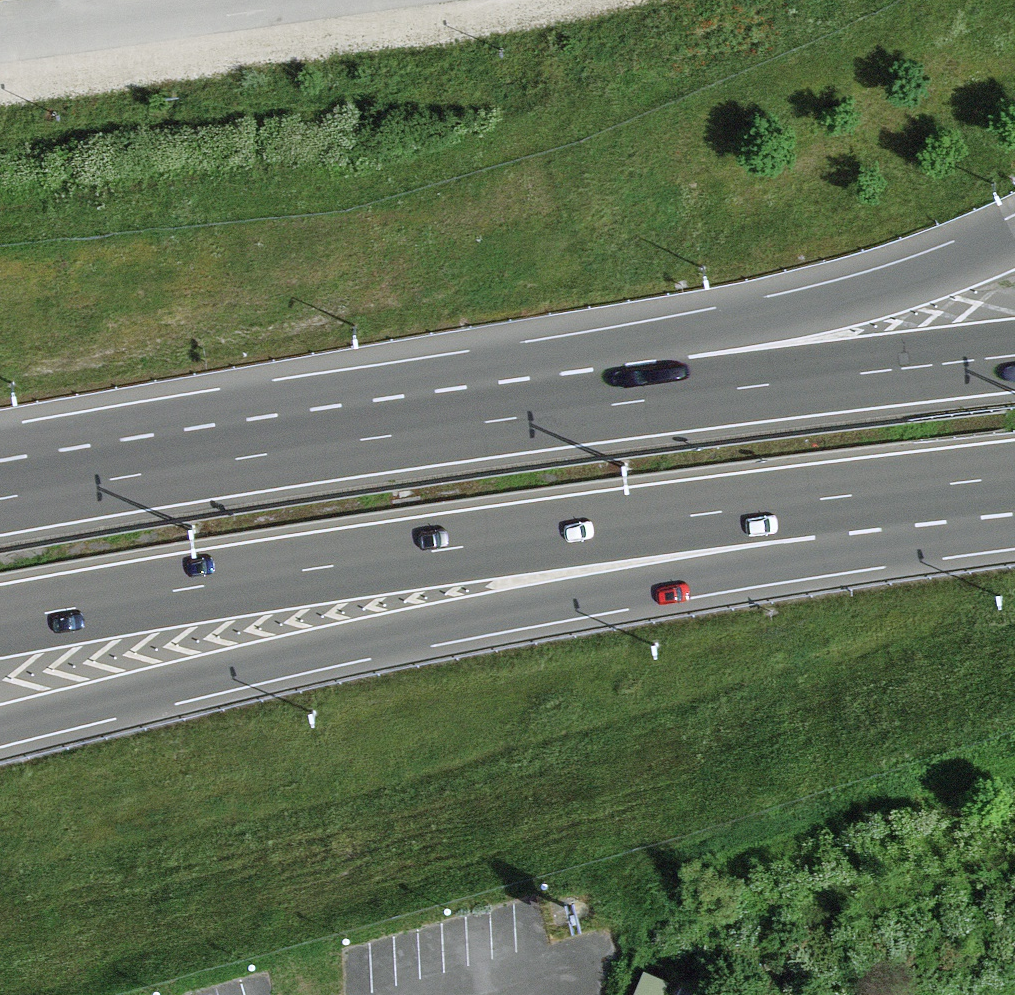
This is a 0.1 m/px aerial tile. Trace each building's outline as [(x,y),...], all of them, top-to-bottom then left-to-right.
[(646,968),(633,994),(662,994),(669,979),(646,968)]
